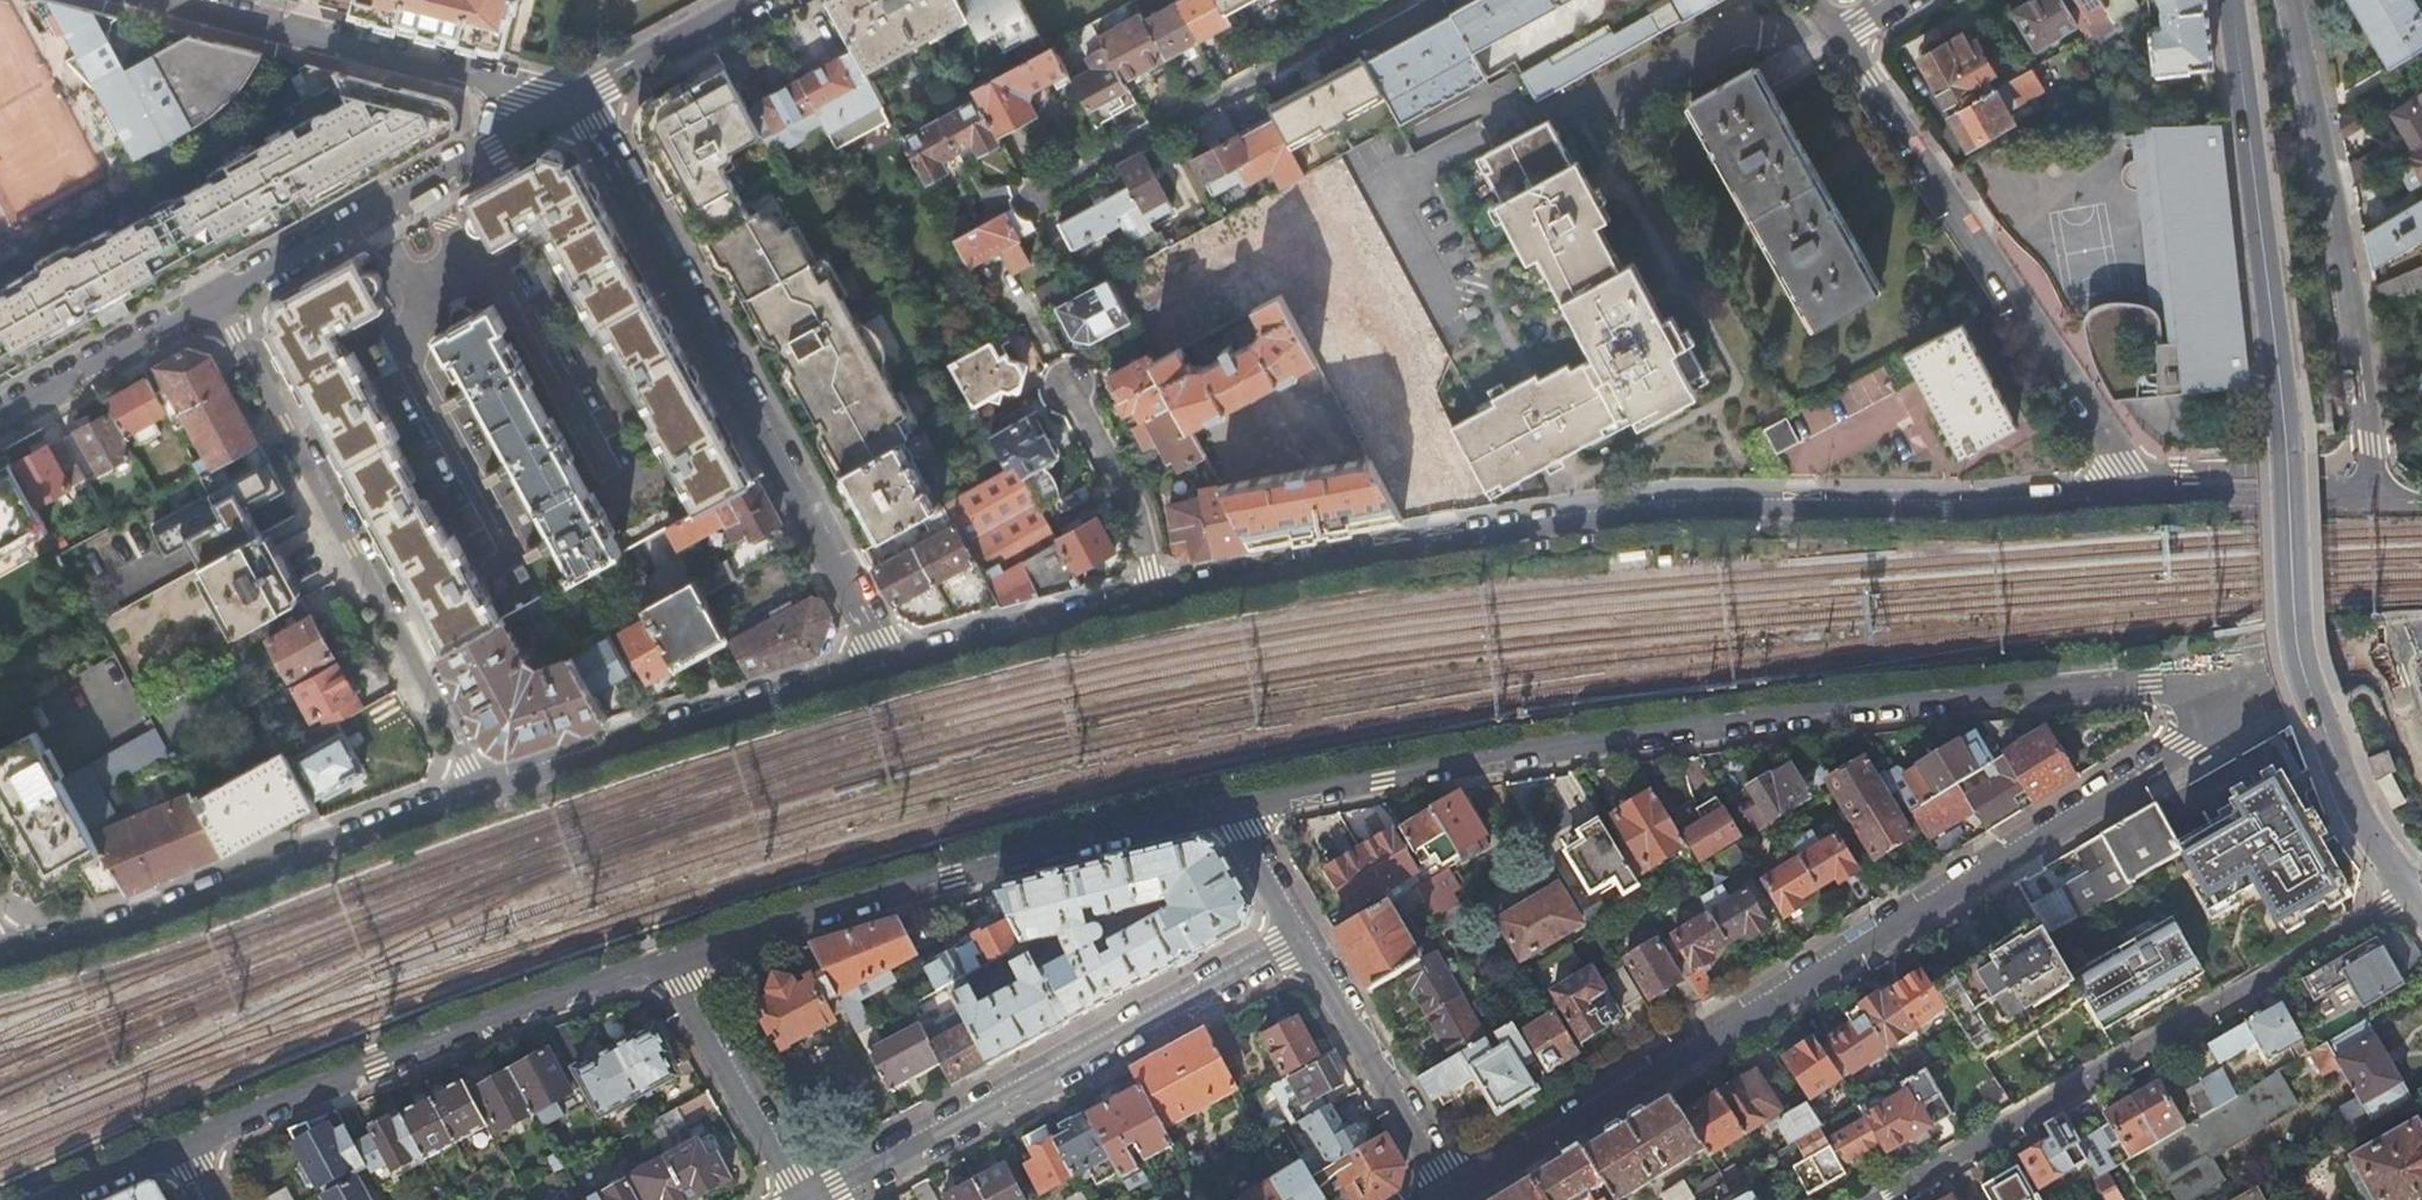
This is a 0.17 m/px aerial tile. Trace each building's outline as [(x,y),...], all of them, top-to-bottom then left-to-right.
[(54,0),(47,0),(135,158),(193,127),(210,114),(225,98),(237,79),(245,59),(248,49),(192,35),(124,71),(119,62),(118,62),(109,44),(105,38),(112,14),(54,0)] [(353,13),(403,25),(504,50),(516,0),(357,0),(353,13)] [(969,15),(961,0),(828,0),(827,0),(853,50),(865,71),(969,15)] [(1048,48),(1022,0),(961,0),(969,15),(987,49),(991,56),(1004,48),(1006,51),(1015,46),(1024,61),(1048,48)] [(1227,9),(1222,0),(1180,0),(1178,1),(1199,41),(1234,22),(1227,9)] [(1227,9),(1244,0),(1222,0),(1227,9)] [(1368,59),(1388,94),(1402,121),(1489,75),(1476,50),(1471,41),(1526,12),(1530,20),(1568,0),(1472,0),(1454,10),(1455,12),(1394,45),(1368,59)] [(1611,35),(1609,32),(1551,65),(1548,59),(1522,73),(1537,101),(1601,64),(1714,0),(1671,0),(1611,35)] [(2077,25),(2062,0),(2029,0),(2012,11),(2036,50),(2077,25)] [(2090,21),(2109,10),(2103,0),(2078,0),(2090,21)] [(2213,64),(2205,0),(2160,0),(2163,5),(2162,14),(2163,21),(2160,25),(2150,26),(2155,70),(2189,65),(2189,67),(2213,64)] [(2387,68),(2421,46),(2421,14),(2421,12),(2414,0),(2348,0),(2387,68)] [(2421,12),(2421,11),(2421,0),(2414,0),(2421,12)] [(1144,20),(1165,59),(1199,41),(1178,1),(1144,20)] [(1476,50),(1530,20),(1526,12),(1471,41),(1476,50)] [(1101,35),(1106,45),(1126,80),(1165,59),(1144,20),(1141,13),(1101,35)] [(2031,68),(2023,73),(1993,90),(1985,76),(1993,71),(1975,42),(1968,45),(1962,36),(1947,44),(1946,43),(1920,58),(1968,145),(2010,120),(2004,110),(2043,88),(2031,68)] [(120,37),(109,44),(118,62),(119,62),(130,56),(120,37)] [(1060,87),(1075,79),(1055,44),(1048,48),(1024,61),(1000,74),(975,87),(981,98),(1001,135),(1041,113),(1033,99),(1036,90),(1055,79),(1060,87)] [(1075,79),(1099,124),(1138,102),(1130,88),(1126,80),(1106,45),(1089,54),(1096,67),(1075,79)] [(740,50),(723,60),(727,68),(740,92),(757,82),(740,50)] [(835,128),(881,103),(865,71),(853,50),(842,56),(841,55),(801,77),(821,116),(824,121),(834,141),(840,137),(835,128)] [(1273,107),(1277,116),(1293,145),(1388,94),(1368,59),(1367,56),(1273,107)] [(333,70),(313,65),(306,69),(312,81),(333,70)] [(1688,102),(1815,326),(1878,289),(1750,66),(1688,102)] [(689,212),(703,238),(749,213),(724,168),(735,161),(735,151),(764,136),(740,92),(727,68),(679,94),(676,88),(655,99),(651,103),(645,111),(642,120),(643,130),(646,137),(644,140),(653,156),(656,154),(678,192),(682,189),(693,208),(689,212)] [(333,70),(312,81),(318,92),(283,111),(293,126),(276,135),(264,142),(251,149),(237,157),(205,175),(212,188),(180,205),(177,200),(147,217),(149,223),(117,240),(108,226),(69,247),(71,251),(38,269),(36,266),(1,286),(6,298),(0,301),(0,383),(21,372),(18,366),(38,356),(41,361),(101,327),(159,295),(156,289),(167,283),(170,289),(191,278),(188,279),(184,280),(180,281),(176,281),(172,280),(179,276),(178,273),(208,257),(210,258),(216,255),(216,258),(214,261),(210,266),(206,270),(225,259),(222,252),(233,246),(242,250),(347,192),(344,186),(366,173),(383,173),(388,170),(390,161),(412,149),(415,155),(457,132),(450,130),(454,126),(456,120),(457,113),(456,111),(455,108),(453,105),(450,102),(447,99),(333,70)] [(821,116),(801,77),(759,100),(776,131),(783,144),(790,146),(805,137),(807,130),(824,121),(821,116)] [(2421,142),(2421,94),(2392,113),(2407,136),(2401,139),(2408,151),(2421,142)] [(1003,139),(1001,135),(981,98),(943,119),(960,149),(976,140),(981,151),(1003,139)] [(1239,135),(1194,158),(1194,159),(1218,204),(1224,201),(1219,189),(1239,178),(1243,185),(1274,168),(1283,185),(1307,173),(1292,145),(1293,145),(1277,116),(1239,136),(1239,135)] [(960,149),(943,119),(905,139),(927,180),(949,169),(943,158),(960,149)] [(2107,378),(2119,397),(2246,384),(2216,119),(2150,121),(2151,133),(2124,134),(2125,146),(2138,146),(2139,159),(2136,158),(2132,159),(2129,160),(2124,164),(2121,169),(2120,173),(2121,176),(2123,181),(2125,185),(2130,188),(2137,189),(2143,187),(2146,185),(2149,181),(2150,178),(2151,175),(2165,173),(2176,237),(2182,287),(2185,325),(2158,328),(2158,324),(2157,318),(2156,315),(2154,311),(2147,307),(2141,305),(2117,303),(2103,304),(2098,305),(2092,309),(2088,314),(2087,321),(2088,327),(2094,350),(2107,378)] [(1495,403),(1452,426),(1487,491),(1500,484),(1503,490),(1605,434),(1602,428),(1630,413),(1633,419),(1692,387),(1689,381),(1704,373),(1688,343),(1684,346),(1668,317),(1663,319),(1632,262),(1622,267),(1598,223),(1602,221),(1553,127),(1540,133),(1536,126),(1486,154),(1494,169),(1489,172),(1504,200),(1499,203),(1530,261),(1540,257),(1594,357),(1572,369),(1568,363),(1539,379),(1536,374),(1492,398),(1495,403)] [(264,142),(276,135),(273,131),(261,137),(264,142)] [(982,152),(981,151),(976,140),(960,149),(966,160),(982,152)] [(2408,151),(2421,173),(2421,142),(2408,151)] [(235,152),(237,157),(251,149),(248,144),(235,152)] [(388,170),(415,155),(412,149),(390,161),(388,170)] [(949,170),(966,160),(960,149),(943,158),(949,169),(949,170)] [(675,474),(695,511),(754,479),(734,443),(727,446),(703,401),(709,397),(653,294),(646,298),(625,256),(630,253),(581,162),(567,169),(558,154),(553,152),(496,184),(494,180),(467,195),(476,211),(474,212),(473,214),(472,216),(471,218),(471,220),(471,222),(471,224),(472,226),(473,227),(474,229),(476,230),(478,231),(480,232),(482,232),(484,232),(486,232),(487,231),(497,248),(523,233),(522,232),(524,230),(523,227),(542,216),(554,237),(551,240),(552,243),(549,245),(596,329),(601,326),(612,345),(614,343),(626,365),(628,363),(637,381),(636,382),(647,404),(644,405),(655,425),(650,427),(675,474)] [(1143,152),(1120,164),(1131,185),(1140,203),(1141,203),(1150,220),(1174,207),(1143,152)] [(2370,157),(2348,170),(2352,186),(2378,169),(2370,157)] [(1225,217),(1141,262),(1110,278),(1125,306),(1296,215),(1307,212),(1461,500),(1464,499),(1468,508),(1493,504),(1494,504),(1487,491),(1452,426),(1313,170),(1307,173),(1283,185),(1225,217)] [(344,186),(347,192),(383,173),(366,173),(344,186)] [(992,209),(1008,200),(1012,198),(1005,185),(983,192),(992,209)] [(1140,203),(1131,185),(1062,223),(1074,246),(1120,222),(1117,216),(1140,203)] [(2370,266),(2405,245),(2409,251),(2421,243),(2421,240),(2420,236),(2421,235),(2421,198),(2363,234),(2370,266)] [(149,213),(147,217),(177,200),(171,201),(167,201),(159,205),(154,209),(149,213)] [(1019,237),(1038,227),(1036,222),(1035,222),(1030,221),(1025,220),(1024,219),(1020,217),(1019,217),(1015,213),(1012,209),(957,238),(971,263),(1000,247),(1016,239),(1019,237)] [(902,441),(908,438),(897,420),(906,414),(879,363),(876,365),(874,362),(879,353),(879,347),(878,340),(874,335),(872,333),(866,330),(858,329),(855,326),(857,325),(831,275),(822,279),(793,226),(783,232),(778,223),(774,221),(765,221),(759,212),(750,216),(749,213),(703,238),(705,242),(710,239),(723,260),(729,262),(770,337),(775,335),(781,345),(780,350),(782,356),(785,359),(790,362),(795,371),(791,375),(817,422),(822,419),(827,427),(821,430),(845,473),(902,441)] [(1156,224),(1128,238),(1139,259),(1167,244),(1156,224)] [(1032,260),(1019,237),(1016,239),(1000,247),(1013,271),(1032,260)] [(34,261),(36,266),(38,269),(71,251),(69,247),(67,242),(34,261)] [(222,252),(225,259),(242,250),(233,246),(222,252)] [(188,279),(191,278),(206,270),(210,266),(214,261),(216,258),(216,255),(210,258),(208,257),(178,273),(179,276),(172,280),(176,281),(180,281),(184,280),(188,279)] [(442,651),(500,619),(454,534),(449,538),(439,519),(435,521),(423,498),(420,500),(411,483),(414,481),(403,460),(406,458),(395,439),(400,436),(373,387),(354,352),(351,354),(349,351),(345,353),(334,331),(353,320),(355,324),(358,322),(359,323),(385,309),(376,293),(378,292),(380,290),(381,289),(381,287),(382,285),(382,282),(382,280),(381,278),(381,277),(379,275),(378,273),(376,272),(374,271),(372,271),(370,271),(368,271),(366,272),(365,272),(356,256),(329,270),(331,275),(275,306),(274,309),(283,326),(269,333),(317,421),(322,418),(347,463),(341,466),(398,570),(404,567),(429,613),(423,615),(442,651)] [(1074,297),(1088,290),(1070,256),(1057,263),(1063,275),(1074,297)] [(1142,337),(1146,345),(1152,355),(1155,361),(1184,345),(1254,308),(1282,293),(1319,361),(1371,457),(1403,518),(1428,514),(1423,505),(1424,504),(1305,281),(1299,284),(1285,259),(1142,337)] [(2377,307),(2421,291),(2421,263),(2374,284),(2377,307)] [(1058,306),(1074,297),(1063,275),(1035,290),(1047,312),(1058,306)] [(1125,306),(1110,278),(1088,290),(1074,297),(1058,306),(1074,337),(1089,339),(1130,316),(1125,306)] [(156,289),(159,295),(170,289),(167,283),(156,289)] [(1184,345),(1155,361),(1164,377),(1178,403),(1192,429),(1319,361),(1282,293),(1254,308),(1265,326),(1254,340),(1210,363),(1195,365),(1184,345)] [(577,576),(614,556),(621,552),(603,519),(606,517),(600,506),(596,508),(562,445),(565,442),(559,432),(555,434),(521,370),(524,368),(518,358),(515,360),(500,333),(507,329),(493,304),(475,315),(474,313),(472,311),(470,309),(468,308),(466,307),(464,307),(462,307),(459,307),(457,308),(455,309),(453,311),(452,313),(451,315),(450,317),(450,319),(450,321),(450,324),(451,326),(452,327),(433,337),(447,362),(454,358),(467,382),(461,385),(469,401),(476,397),(508,456),(502,459),(511,475),(516,472),(549,531),(544,534),(552,550),(558,546),(571,571),(567,573),(571,580),(577,576)] [(1962,322),(1905,353),(1954,452),(2012,424),(1962,322)] [(1001,355),(993,340),(952,362),(973,401),(974,404),(990,396),(996,398),(1001,396),(1004,385),(1012,391),(1017,389),(1026,365),(1024,361),(1012,359),(1008,352),(1001,355)] [(203,476),(261,444),(212,355),(188,348),(157,365),(168,386),(157,392),(169,413),(178,429),(187,423),(205,456),(196,462),(203,476)] [(1155,361),(1152,355),(1110,378),(1111,380),(1106,383),(1116,400),(1120,398),(1121,400),(1164,377),(1155,361)] [(18,366),(21,372),(41,361),(38,356),(18,366)] [(149,377),(138,383),(158,419),(169,413),(157,392),(153,385),(149,377)] [(1164,377),(1121,400),(1119,401),(1133,427),(1148,419),(1178,403),(1164,377)] [(128,437),(158,419),(138,383),(107,400),(128,437)] [(1192,429),(1178,403),(1148,419),(1173,461),(1178,459),(1183,467),(1197,459),(1206,454),(1192,429)] [(68,439),(82,465),(93,459),(101,472),(133,454),(110,412),(78,430),(79,432),(68,439)] [(1029,415),(992,435),(1009,467),(1016,463),(1040,505),(1061,495),(1045,463),(1060,455),(1047,432),(1040,435),(1029,415)] [(1788,417),(1763,430),(1775,455),(1801,442),(1788,417)] [(67,473),(82,465),(68,439),(52,448),(51,444),(17,463),(41,505),(74,486),(67,473)] [(935,501),(902,441),(845,473),(840,475),(878,541),(903,527),(942,506),(938,500),(935,501)] [(43,519),(8,455),(0,459),(0,542),(43,519)] [(1371,457),(1222,485),(1255,546),(1360,526),(1403,518),(1371,457)] [(1057,538),(1052,527),(1040,505),(1016,463),(1009,467),(944,503),(945,504),(954,521),(977,561),(1001,605),(1083,583),(1075,571),(1057,538)] [(216,521),(223,534),(258,516),(236,475),(203,493),(206,499),(197,504),(209,525),(216,521)] [(695,511),(666,527),(677,547),(726,521),(735,538),(746,532),(749,537),(778,521),(755,478),(754,479),(695,511)] [(1255,546),(1222,485),(1203,489),(1205,498),(1217,554),(1255,546)] [(1179,555),(1187,560),(1217,554),(1205,498),(1171,505),(1175,524),(1172,525),(1179,555)] [(1097,516),(1057,538),(1075,571),(1115,549),(1097,516)] [(977,561),(954,521),(912,544),(934,584),(977,561)] [(878,541),(862,550),(871,566),(893,607),(934,584),(912,544),(903,527),(878,541)] [(287,567),(281,557),(268,565),(254,539),(205,566),(239,626),(233,629),(236,633),(294,601),(278,571),(287,567)] [(726,560),(694,577),(704,595),(735,578),(726,560)] [(641,607),(646,618),(669,660),(682,653),(684,655),(724,633),(704,595),(694,577),(641,607)] [(729,641),(747,674),(816,655),(814,649),(827,618),(831,616),(818,594),(729,641)] [(553,619),(541,596),(531,602),(543,624),(553,619)] [(311,615),(302,598),(275,613),(285,630),(270,638),(292,679),(299,675),(302,680),(316,672),(314,666),(335,655),(313,615),(311,615)] [(527,659),(504,617),(500,619),(442,651),(491,740),(513,750),(609,718),(594,692),(573,655),(540,668),(527,659)] [(650,679),(673,666),(669,660),(646,618),(623,631),(650,679)] [(630,672),(609,633),(592,642),(594,645),(577,653),(573,655),(594,692),(630,672)] [(338,660),(316,672),(302,680),(294,684),(320,731),(363,708),(338,660)] [(409,716),(395,691),(363,708),(320,731),(286,750),(311,795),(318,791),(319,794),(364,769),(348,740),(353,737),(357,745),(409,716)] [(1996,742),(2004,755),(2023,787),(2025,790),(2029,798),(2032,803),(2076,776),(2045,728),(2020,744),(2006,720),(1984,722),(1996,742)] [(173,756),(156,725),(63,777),(124,888),(126,892),(224,855),(225,854),(227,853),(196,797),(192,790),(109,826),(107,823),(119,816),(106,792),(173,756)] [(36,729),(0,749),(0,841),(35,903),(86,876),(95,894),(92,895),(93,897),(124,888),(63,777),(36,729)] [(1959,783),(2004,755),(1996,742),(1986,748),(1975,731),(1940,752),(1959,783)] [(1814,739),(1793,742),(1815,779),(1820,786),(1829,780),(1853,820),(1890,797),(1900,792),(1887,771),(1878,777),(1865,757),(1835,775),(1814,739)] [(196,797),(227,853),(316,805),(311,795),(286,750),(285,748),(196,797)] [(2386,751),(2369,758),(2376,777),(2394,770),(2386,751)] [(1975,809),(1959,783),(1940,752),(1903,774),(1913,791),(1903,797),(1928,838),(1975,809)] [(2023,787),(2004,755),(1959,783),(1975,809),(1985,825),(2019,804),(2014,796),(2025,790),(2023,787)] [(1746,811),(1758,830),(1771,823),(1777,820),(1813,798),(1805,784),(1793,764),(1774,776),(1772,773),(1749,787),(1754,795),(1745,804),(1748,809),(1746,811)] [(2184,848),(2188,854),(2202,878),(2209,890),(2213,896),(2216,902),(2221,899),(2248,883),(2258,877),(2283,920),(2286,918),(2304,907),(2315,901),(2317,892),(2326,895),(2327,894),(2344,883),(2345,883),(2346,874),(2322,833),(2313,818),(2307,808),(2298,793),(2283,767),(2228,798),(2233,806),(2217,815),(2178,838),(2184,848)] [(1636,876),(1687,845),(1653,790),(1635,801),(1629,793),(1610,805),(1615,814),(1613,815),(1632,846),(1622,852),(1636,876)] [(2014,796),(2019,804),(2029,798),(2025,790),(2014,796)] [(1704,821),(1684,833),(1702,862),(1742,837),(1718,797),(1697,810),(1704,821)] [(1867,863),(1885,893),(1900,883),(1884,855),(1914,836),(1890,797),(1853,820),(1876,857),(1867,863)] [(1437,815),(1461,855),(1463,859),(1490,844),(1464,799),(1437,815)] [(2158,802),(2102,834),(2111,849),(2115,855),(2107,860),(2062,886),(2077,913),(2131,883),(2129,880),(2184,848),(2178,838),(2169,822),(2158,802)] [(1435,812),(1403,831),(1422,864),(1437,855),(1443,865),(1461,855),(1437,815),(1435,812)] [(1641,885),(1636,876),(1622,852),(1601,819),(1580,832),(1585,841),(1567,852),(1593,892),(1616,878),(1625,894),(1641,885)] [(1360,850),(1385,892),(1418,872),(1393,831),(1360,850)] [(1813,834),(1793,846),(1819,887),(1837,877),(1841,884),(1860,873),(1838,837),(1821,847),(1813,834)] [(1250,906),(1219,852),(1196,843),(1151,854),(1129,860),(1067,875),(996,891),(997,893),(1010,917),(1025,944),(1059,936),(1060,942),(1068,958),(1040,973),(1067,1024),(1177,964),(1244,928),(1247,917),(1250,906)] [(1722,888),(1703,900),(1729,942),(1746,932),(1751,940),(1769,928),(1747,892),(1731,902),(1724,891),(1754,873),(1736,844),(1731,847),(1706,862),(1722,888)] [(1819,887),(1793,846),(1774,857),(1782,871),(1764,882),(1787,918),(1805,906),(1801,898),(1819,887)] [(1352,912),(1385,892),(1360,850),(1328,870),(1352,912)] [(1429,909),(1434,917),(1450,909),(1443,897),(1458,889),(1447,869),(1431,879),(1416,887),(1429,909)] [(1559,886),(1499,922),(1522,961),(1582,924),(1559,886)] [(2062,886),(2031,904),(2044,926),(2048,932),(2078,915),(2077,913),(2062,886)] [(1415,917),(1429,909),(1416,887),(1402,896),(1415,917)] [(997,924),(1010,917),(997,893),(982,897),(997,924)] [(1704,1003),(1718,995),(1703,969),(1715,962),(1710,954),(1729,942),(1703,900),(1683,912),(1691,927),(1674,937),(1696,973),(1689,978),(1704,1003)] [(1337,934),(1370,990),(1402,971),(1421,960),(1409,939),(1416,935),(1408,922),(1400,926),(1388,904),(1337,934)] [(2085,995),(2105,1028),(2121,1018),(2189,978),(2204,969),(2173,916),(2073,975),(2085,995)] [(889,967),(916,952),(899,919),(898,919),(856,931),(837,936),(827,939),(811,944),(845,1008),(859,1033),(871,1027),(856,1000),(896,979),(889,967)] [(1005,955),(1019,948),(1005,923),(984,935),(983,932),(973,937),(986,965),(1005,955)] [(2048,932),(2044,926),(2024,939),(2021,936),(1957,977),(1958,979),(1939,992),(1949,1007),(1972,1041),(1983,1057),(2005,1044),(2007,1046),(2067,1009),(2065,1006),(2085,995),(2073,975),(2051,937),(2048,932)] [(2377,936),(2301,980),(2310,996),(2311,995),(2315,1002),(2349,983),(2364,1008),(2371,1004),(2371,1005),(2406,985),(2377,936)] [(937,991),(948,985),(964,977),(986,965),(973,937),(962,943),(964,946),(924,967),(926,970),(937,991)] [(1704,1003),(1689,978),(1683,981),(1658,940),(1629,958),(1654,999),(1676,985),(1692,1011),(1704,1003)] [(845,1008),(811,944),(794,949),(808,979),(795,986),(791,979),(775,975),(772,989),(756,998),(783,1047),(834,1019),(832,1015),(845,1008)] [(1028,1044),(1067,1024),(1040,973),(1025,944),(1019,948),(1005,955),(1021,985),(980,1007),(964,977),(948,985),(969,1024),(990,1064),(1028,1044)] [(1428,1015),(1460,995),(1434,952),(1421,960),(1402,971),(1428,1015)] [(1642,996),(1623,965),(1606,976),(1625,1007),(1642,996)] [(1938,990),(1922,967),(1891,988),(1918,1028),(1949,1007),(1939,992),(1938,990)] [(1622,1016),(1593,969),(1555,993),(1584,1041),(1608,1026),(1607,1025),(1622,1016)] [(927,997),(937,991),(926,970),(916,976),(927,997)] [(1889,1048),(1918,1028),(1891,988),(1882,995),(1879,991),(1860,1005),(1889,1048)] [(1513,1024),(1494,991),(1482,998),(1502,1031),(1513,1024)] [(1487,1039),(1460,995),(1428,1015),(1454,1059),(1487,1039)] [(2276,1072),(2310,1052),(2312,1051),(2281,1001),(2246,1021),(2247,1023),(2226,1035),(2247,1070),(2268,1058),(2269,1060),(2294,1045),(2297,1050),(2272,1065),(2276,1072)] [(1855,1071),(1889,1048),(1860,1005),(1847,1014),(1853,1023),(1832,1038),(1834,1040),(1824,1047),(1844,1077),(1854,1070),(1855,1071)] [(615,1049),(639,1093),(674,1075),(663,1055),(669,1052),(656,1027),(633,1039),(616,1008),(597,1014),(615,1049)] [(1579,1052),(1556,1013),(1525,1032),(1549,1070),(1579,1052)] [(1265,1036),(1286,1075),(1319,1057),(1297,1018),(1265,1036)] [(2352,1122),(2356,1129),(2412,1097),(2367,1019),(2312,1051),(2310,1052),(2323,1074),(2339,1065),(2359,1099),(2335,1112),(2343,1127),(2352,1122)] [(1225,1020),(1206,1030),(1227,1066),(1244,1056),(1225,1020)] [(569,1024),(549,1031),(568,1066),(586,1056),(569,1024)] [(967,1077),(990,1064),(969,1024),(933,1044),(943,1062),(954,1084),(967,1077)] [(1531,1054),(1513,1024),(1502,1031),(1498,1033),(1504,1043),(1493,1050),(1487,1039),(1454,1059),(1422,1078),(1436,1101),(1475,1077),(1498,1115),(1540,1091),(1521,1060),(1531,1054)] [(871,1027),(859,1033),(868,1051),(890,1092),(943,1062),(933,1044),(930,1038),(912,1048),(903,1032),(880,1044),(871,1027)] [(1206,1030),(1132,1070),(1141,1086),(1164,1128),(1239,1088),(1227,1066),(1206,1030)] [(1815,1097),(1844,1077),(1824,1047),(1817,1036),(1787,1058),(1815,1097)] [(601,1114),(639,1093),(615,1049),(577,1069),(601,1114)] [(513,1071),(536,1113),(570,1094),(577,1107),(587,1102),(573,1075),(565,1078),(550,1051),(513,1071)] [(1331,1106),(1332,1105),(1326,1094),(1344,1085),(1327,1056),(1288,1078),(1304,1106),(1308,1104),(1314,1115),(1331,1106)] [(1882,1140),(1888,1150),(1914,1135),(1919,1143),(1932,1135),(1927,1127),(1954,1113),(1928,1066),(1909,1077),(1901,1081),(1907,1091),(1867,1114),(1869,1118),(1877,1132),(1882,1140)] [(1742,1077),(1720,1091),(1747,1130),(1762,1120),(1764,1123),(1770,1119),(1784,1132),(1791,1144),(1797,1141),(1820,1127),(1825,1125),(1810,1102),(1803,1091),(1782,1104),(1777,1098),(1785,1093),(1774,1077),(1767,1081),(1759,1069),(1743,1079),(1742,1077)] [(500,1132),(536,1113),(513,1071),(477,1090),(500,1132)] [(2149,1148),(2180,1199),(2185,1199),(2220,1180),(2207,1158),(2295,1107),(2275,1073),(2237,1096),(2215,1108),(2200,1117),(2185,1126),(2159,1142),(2149,1148)] [(2203,1086),(2215,1108),(2237,1096),(2225,1075),(2203,1086)] [(464,1081),(432,1097),(457,1143),(488,1126),(464,1081)] [(2134,1097),(2159,1142),(2185,1126),(2160,1082),(2134,1097)] [(1111,1156),(1131,1192),(1147,1183),(1132,1154),(1128,1156),(1125,1150),(1137,1143),(1146,1161),(1174,1146),(1164,1128),(1141,1086),(1089,1114),(1111,1156)] [(2200,1117),(2215,1108),(2203,1086),(2188,1095),(2200,1117)] [(649,1124),(658,1140),(668,1134),(718,1106),(709,1091),(701,1095),(654,1121),(649,1124)] [(1707,1147),(1712,1155),(1748,1132),(1747,1130),(1720,1091),(1686,1113),(1707,1147)] [(1630,1119),(1586,1146),(1608,1182),(1619,1199),(1707,1147),(1686,1113),(1673,1093),(1630,1119)] [(432,1097),(402,1113),(403,1117),(424,1155),(426,1159),(457,1143),(432,1097)] [(2106,1112),(2132,1158),(2147,1148),(2149,1148),(2159,1142),(2134,1097),(2106,1112)] [(1069,1135),(1057,1142),(1075,1176),(1111,1156),(1089,1114),(1084,1106),(1068,1115),(1072,1123),(1065,1127),(1069,1135)] [(1334,1166),(1368,1145),(1357,1127),(1346,1133),(1331,1106),(1314,1115),(1286,1130),(1293,1142),(1308,1134),(1317,1150),(1303,1158),(1306,1164),(1315,1178),(1334,1166)] [(2207,1158),(2220,1180),(2221,1179),(2209,1159),(2295,1108),(2295,1107),(2207,1158)] [(424,1155),(403,1117),(392,1123),(387,1115),(370,1125),(395,1171),(424,1155)] [(580,1123),(595,1151),(609,1143),(594,1115),(580,1123)] [(2077,1139),(2065,1117),(2050,1125),(2056,1136),(2024,1155),(2042,1187),(2089,1160),(2078,1141),(2077,1139)] [(1843,1163),(1882,1140),(1877,1132),(1869,1118),(1828,1141),(1820,1127),(1797,1141),(1807,1158),(1794,1165),(1810,1193),(1848,1171),(1843,1163)] [(355,1174),(360,1172),(369,1167),(347,1127),(335,1133),(330,1126),(315,1134),(308,1122),(291,1129),(298,1143),(297,1144),(320,1187),(352,1170),(355,1174)] [(2418,1123),(2418,1122),(2354,1158),(2354,1159),(2344,1165),(2363,1199),(2421,1199),(2421,1130),(2418,1123)] [(1057,1142),(1047,1125),(1022,1139),(1034,1160),(1028,1164),(1046,1198),(1051,1195),(1049,1190),(1063,1183),(1075,1176),(1057,1142)] [(668,1134),(658,1140),(667,1157),(677,1151),(668,1134)] [(719,1153),(720,1156),(726,1152),(717,1136),(712,1134),(700,1140),(710,1158),(719,1153)] [(1386,1134),(1368,1145),(1334,1166),(1315,1178),(1325,1196),(1345,1184),(1355,1199),(1384,1199),(1400,1190),(1405,1166),(1386,1134)] [(2089,1160),(2099,1177),(2108,1171),(2109,1171),(2090,1137),(2086,1136),(2078,1141),(2089,1160)] [(690,1199),(692,1199),(732,1178),(720,1156),(719,1153),(710,1158),(700,1140),(699,1139),(677,1151),(667,1157),(690,1199)] [(1535,1177),(1550,1199),(1598,1199),(1593,1191),(1608,1182),(1586,1146),(1562,1160),(1535,1177)] [(2149,1148),(2147,1148),(2178,1199),(2180,1199),(2149,1148)] [(667,1157),(634,1175),(647,1199),(690,1199),(667,1157)] [(986,1199),(1034,1199),(1019,1173),(1013,1176),(1006,1164),(975,1181),(986,1199)] [(1315,1178),(1306,1164),(1275,1182),(1286,1199),(1327,1199),(1325,1196),(1315,1178)] [(368,1188),(377,1183),(369,1167),(360,1172),(368,1188)] [(1697,1198),(1728,1180),(1721,1170),(1690,1188),(1684,1178),(1663,1190),(1668,1199),(1693,1199),(1697,1198)] [(2107,1199),(2122,1199),(2124,1199),(2108,1171),(2099,1177),(2095,1179),(2107,1199)] [(463,1180),(469,1191),(474,1189),(480,1185),(474,1174),(463,1180)] [(1535,1177),(1497,1199),(1550,1199),(1535,1177)] [(359,1180),(326,1198),(327,1199),(370,1199),(359,1180)] [(592,1199),(640,1199),(629,1180),(592,1199)] [(927,1180),(913,1188),(920,1199),(938,1199),(927,1180)] [(975,1181),(945,1198),(946,1199),(986,1199),(975,1181)] [(1275,1182),(1243,1199),(1286,1199),(1275,1182)] [(1049,1190),(1051,1195),(1065,1187),(1063,1183),(1049,1190)] [(2259,1183),(2230,1199),(2268,1199),(2259,1183)] [(288,1187),(263,1199),(296,1199),(288,1187)] [(157,1191),(151,1188),(126,1199),(163,1199),(157,1191)] [(1751,1188),(1730,1199),(1758,1199),(1751,1188)] [(1084,1190),(1066,1199),(1089,1199),(1084,1190)]
